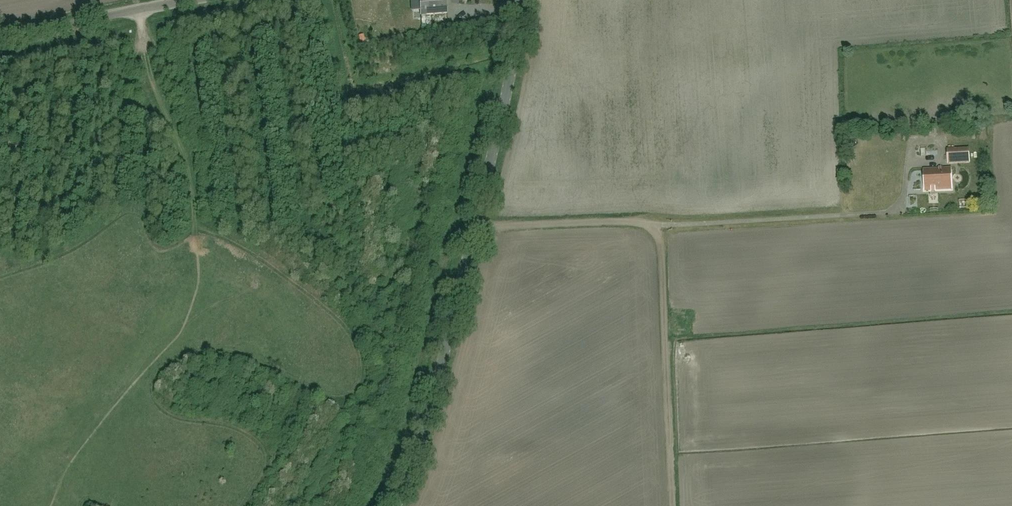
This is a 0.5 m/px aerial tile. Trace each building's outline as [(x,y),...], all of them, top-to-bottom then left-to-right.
[(446,14),(446,0),(421,0),(421,15),(446,14)] [(440,19),(426,22),(427,29),(441,26),(440,19)] [(948,149),(949,163),(969,162),(968,148),(948,149)] [(924,169),(925,191),(952,189),(951,168),(924,169)]
